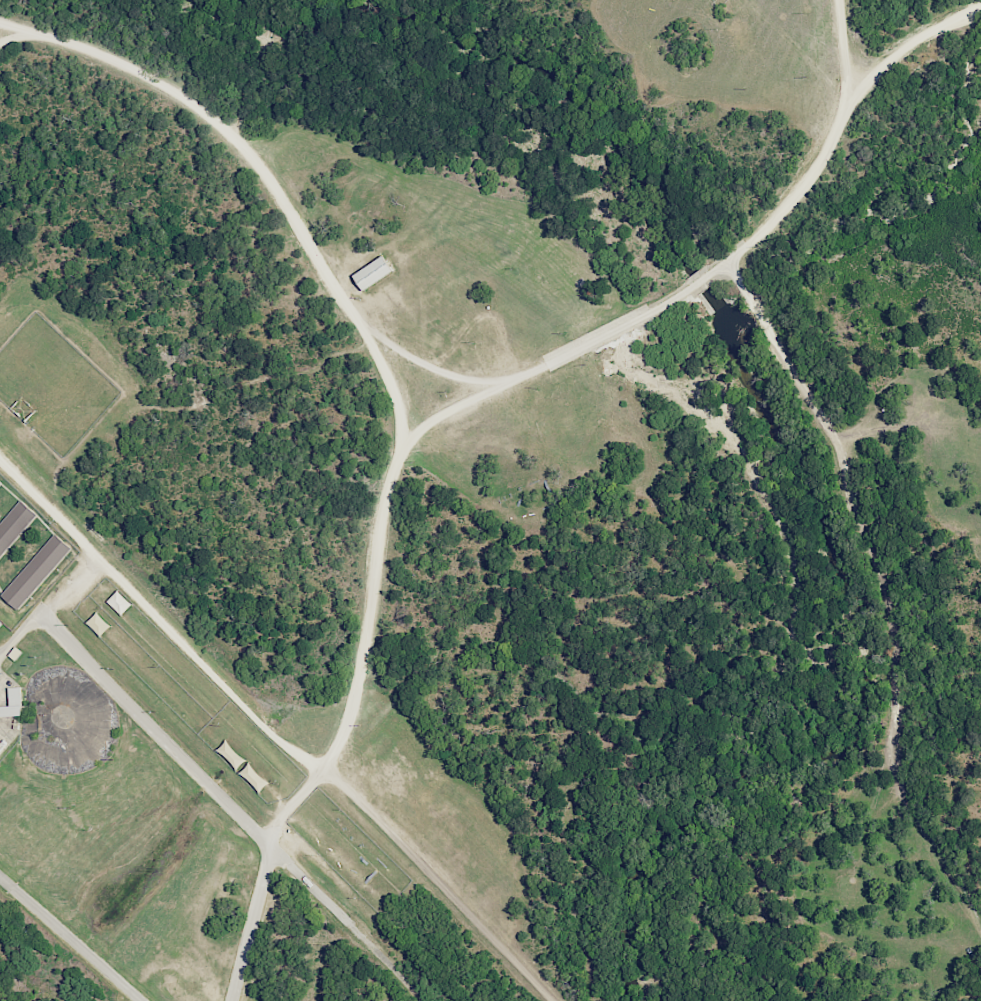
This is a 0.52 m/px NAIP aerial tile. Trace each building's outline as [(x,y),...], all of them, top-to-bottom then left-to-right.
[(353,273),(361,289),(392,273),(384,257),(353,273)] [(21,500),(0,524),(0,557),(37,515),(21,500)] [(71,548),(54,534),(1,596),(18,611),(71,548)] [(107,602),(122,615),(132,604),(117,591),(107,602)] [(87,623),(101,636),(111,626),(96,612),(87,623)] [(219,750),(236,769),(245,762),(227,742),(219,750)] [(240,773),(260,792),(269,783),(249,764),(240,773)]
